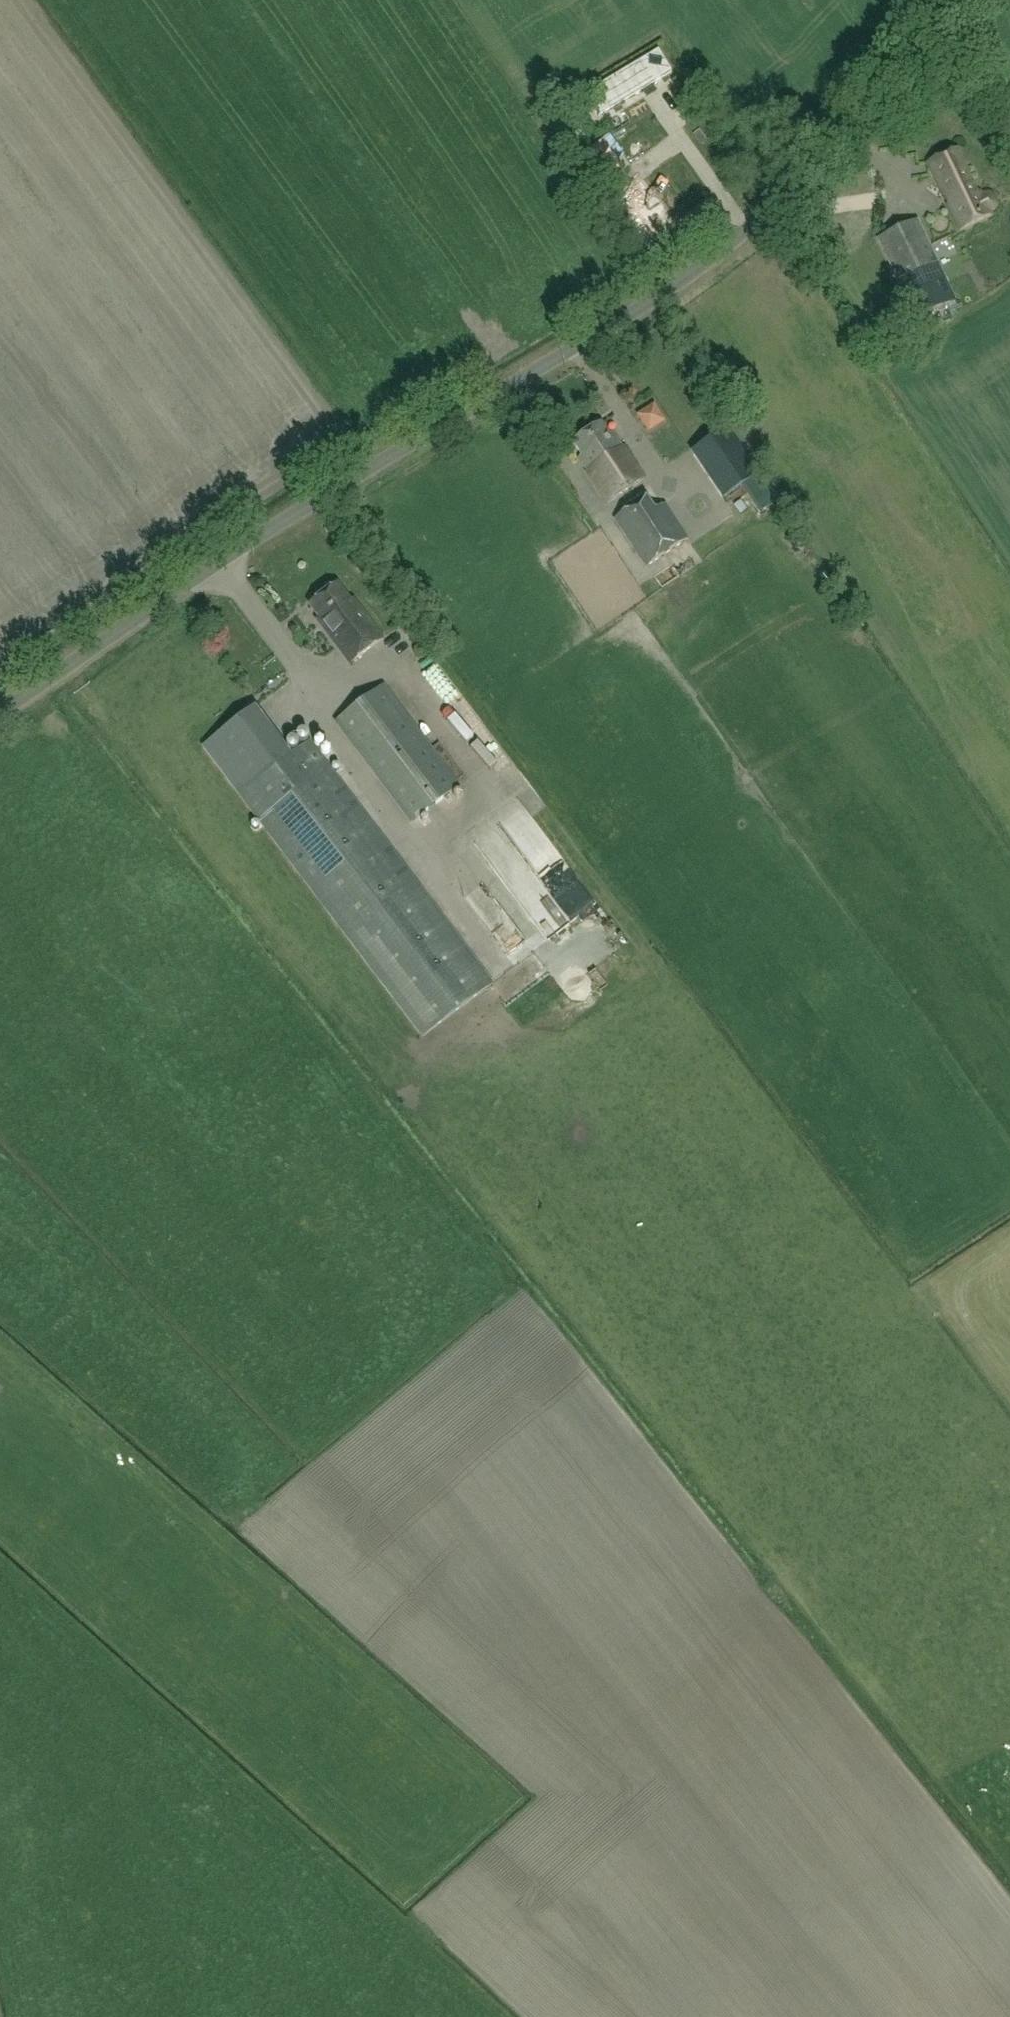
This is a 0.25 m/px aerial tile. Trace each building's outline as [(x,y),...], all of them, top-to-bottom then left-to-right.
[(642,184),(613,204),(644,249),(673,228),(665,216),(681,204),(683,207),(709,188),(663,123),(637,141),(674,195),(658,206),(642,184)] [(976,194),(956,150),(927,164),(960,231),(990,217),(989,213),(993,213),(998,208),(999,202),(995,194),(988,192),(981,194),(980,196),(979,193),(976,194)] [(905,299),(944,280),(917,222),(878,240),(905,299)] [(651,427),(669,415),(657,397),(640,408),(651,427)] [(610,436),(601,424),(573,443),(582,458),(578,460),(608,504),(644,480),(613,434),(610,436)] [(691,453),(723,501),(761,475),(729,428),(691,453)] [(654,514),(645,500),(615,520),(646,568),(687,541),(664,507),(654,514)] [(349,602),(337,586),(310,607),(319,620),(316,622),(349,665),(382,640),(352,600),(349,602)] [(410,823),(457,787),(382,687),(335,723),(410,823)] [(457,704),(447,711),(464,733),(474,725),(457,704)] [(251,711),(202,748),(423,1039),(493,985),(309,742),(287,759),(251,711)] [(474,725),(486,741),(493,737),(481,720),(474,725)] [(501,811),(568,905),(587,892),(520,797),(501,811)]
